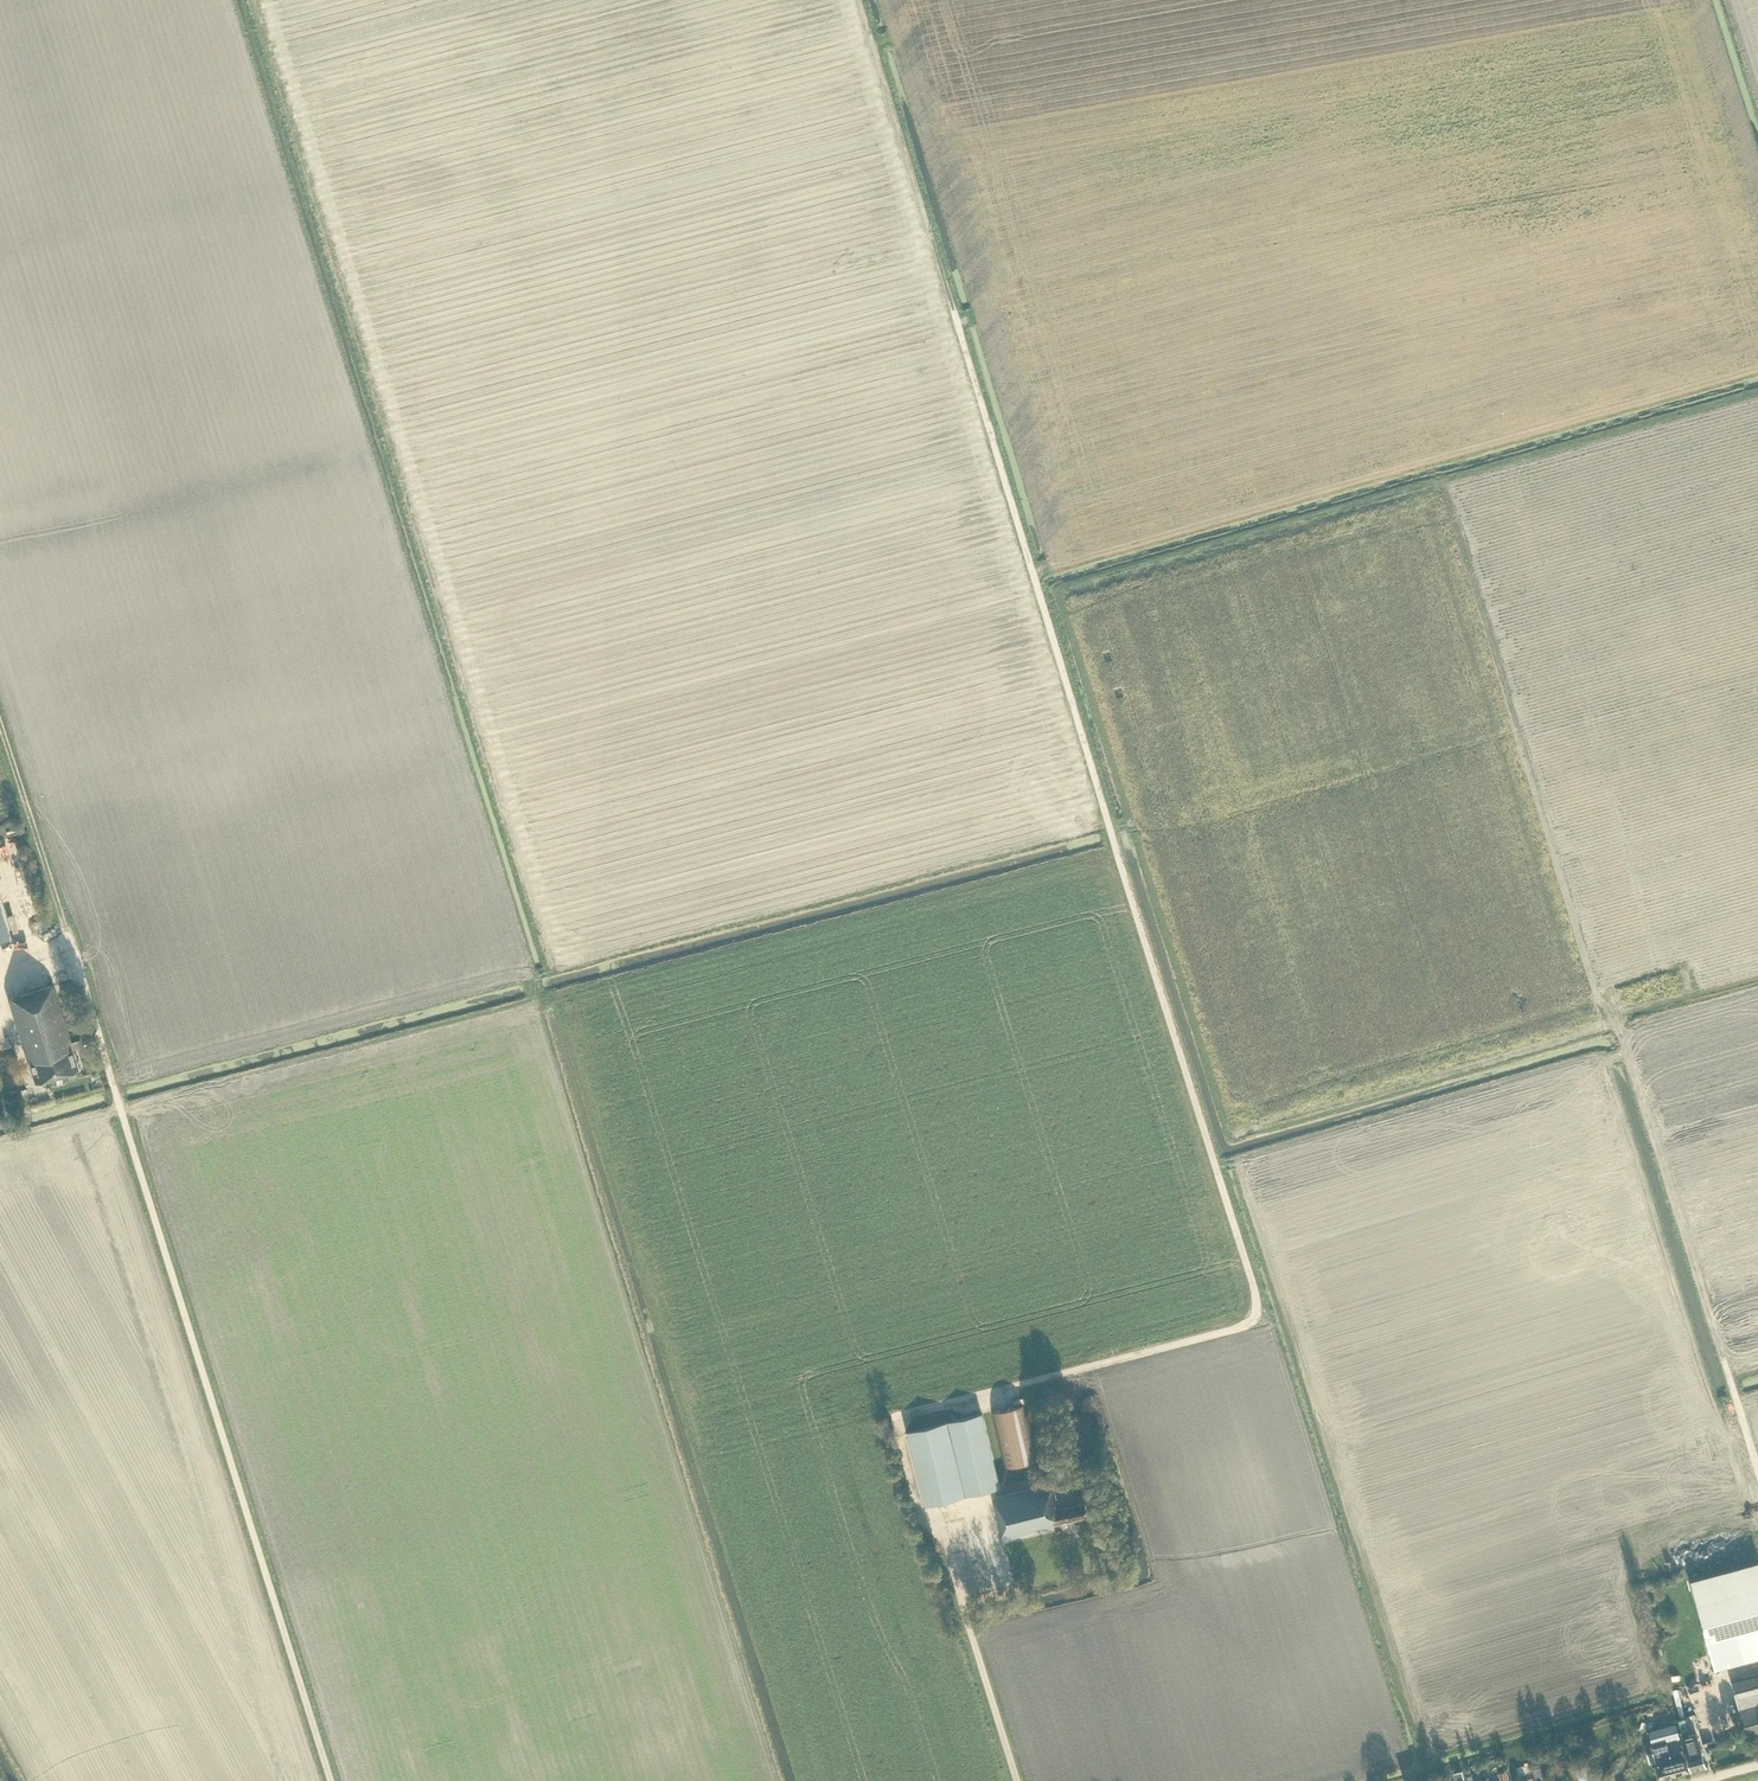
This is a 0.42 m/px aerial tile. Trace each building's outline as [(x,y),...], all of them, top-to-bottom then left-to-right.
[(77,1066),(72,1049),(82,1046),(79,1039),(69,1042),(69,1040),(51,984),(8,997),(34,1079),(35,1082),(78,1069),(77,1066)] [(1038,1458),(1026,1403),(991,1411),(1004,1466),(1038,1458)] [(925,1504),(964,1494),(997,1486),(980,1415),(947,1423),(908,1432),(925,1504)] [(1053,1522),(1087,1513),(1084,1501),(1058,1507),(1052,1481),(992,1495),(1002,1537),(1054,1524),(1053,1522)] [(1690,1578),(1715,1667),(1757,1655),(1757,1560),(1690,1578)] [(1000,1583),(1015,1579),(1012,1564),(996,1567),(1000,1583)] [(1732,1679),(1739,1707),(1748,1739),(1757,1736),(1757,1672),(1732,1679)] [(1681,1685),(1675,1686),(1678,1713),(1685,1712),(1681,1685)] [(1700,1747),(1699,1744),(1703,1743),(1695,1712),(1677,1717),(1681,1735),(1689,1762),(1688,1763),(1690,1770),(1691,1769),(1691,1770),(1705,1766),(1702,1753),(1703,1753),(1702,1747),(1700,1747)] [(1652,1744),(1679,1736),(1675,1723),(1648,1730),(1652,1744)] [(1689,1771),(1688,1770),(1690,1770),(1688,1763),(1686,1763),(1685,1758),(1684,1758),(1682,1749),(1669,1752),(1666,1742),(1652,1746),(1657,1765),(1655,1766),(1658,1779),(1689,1771)] [(1589,1779),(1584,1765),(1576,1768),(1581,1780),(1583,1780),(1589,1779)] [(1540,1766),(1531,1768),(1535,1780),(1538,1780),(1544,1779),(1540,1766)] [(1505,1769),(1498,1771),(1500,1780),(1508,1780),(1505,1769)] [(1455,1780),(1459,1780),(1464,1780),(1462,1770),(1453,1772),(1455,1780)]
